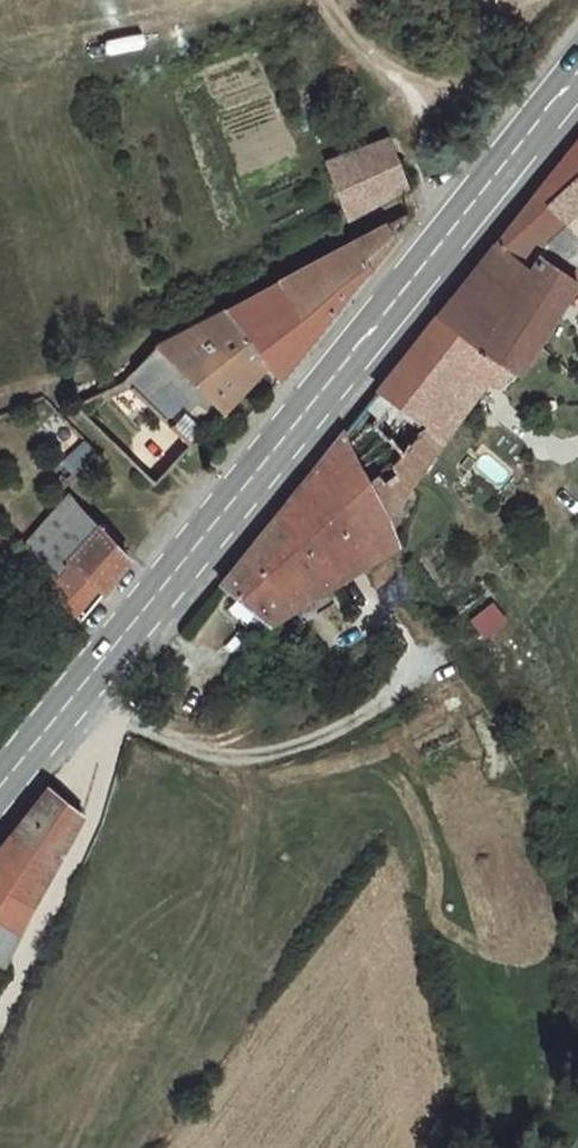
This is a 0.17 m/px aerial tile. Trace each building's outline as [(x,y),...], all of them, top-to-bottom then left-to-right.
[(545,258),(556,248),(569,261),(577,270),(577,140),(498,241),(525,261),(535,251),(545,258)] [(392,161),(335,190),(353,238),(412,205),(392,161)] [(270,393),(283,405),(414,239),(213,339),(270,393)] [(482,341),(528,265),(525,261),(498,241),(378,393),(343,434),(388,518),(470,406),(480,409),(490,416),(521,367),(482,341)] [(545,258),(535,251),(525,261),(528,265),(482,341),(521,367),(574,284),(563,271),(569,261),(556,248),(545,258)] [(116,412),(81,433),(160,509),(270,393),(213,339),(153,369),(116,412)] [(240,562),(300,609),(403,546),(388,518),(343,434),(240,562)] [(113,559),(81,523),(48,559),(31,578),(58,614),(113,559)] [(113,559),(58,614),(86,651),(138,587),(113,559)] [(221,585),(271,626),(300,609),(240,562),(221,585)] [(469,621),(485,640),(509,621),(493,601),(469,621)] [(0,848),(0,961),(78,821),(79,816),(47,789),(0,848)]
